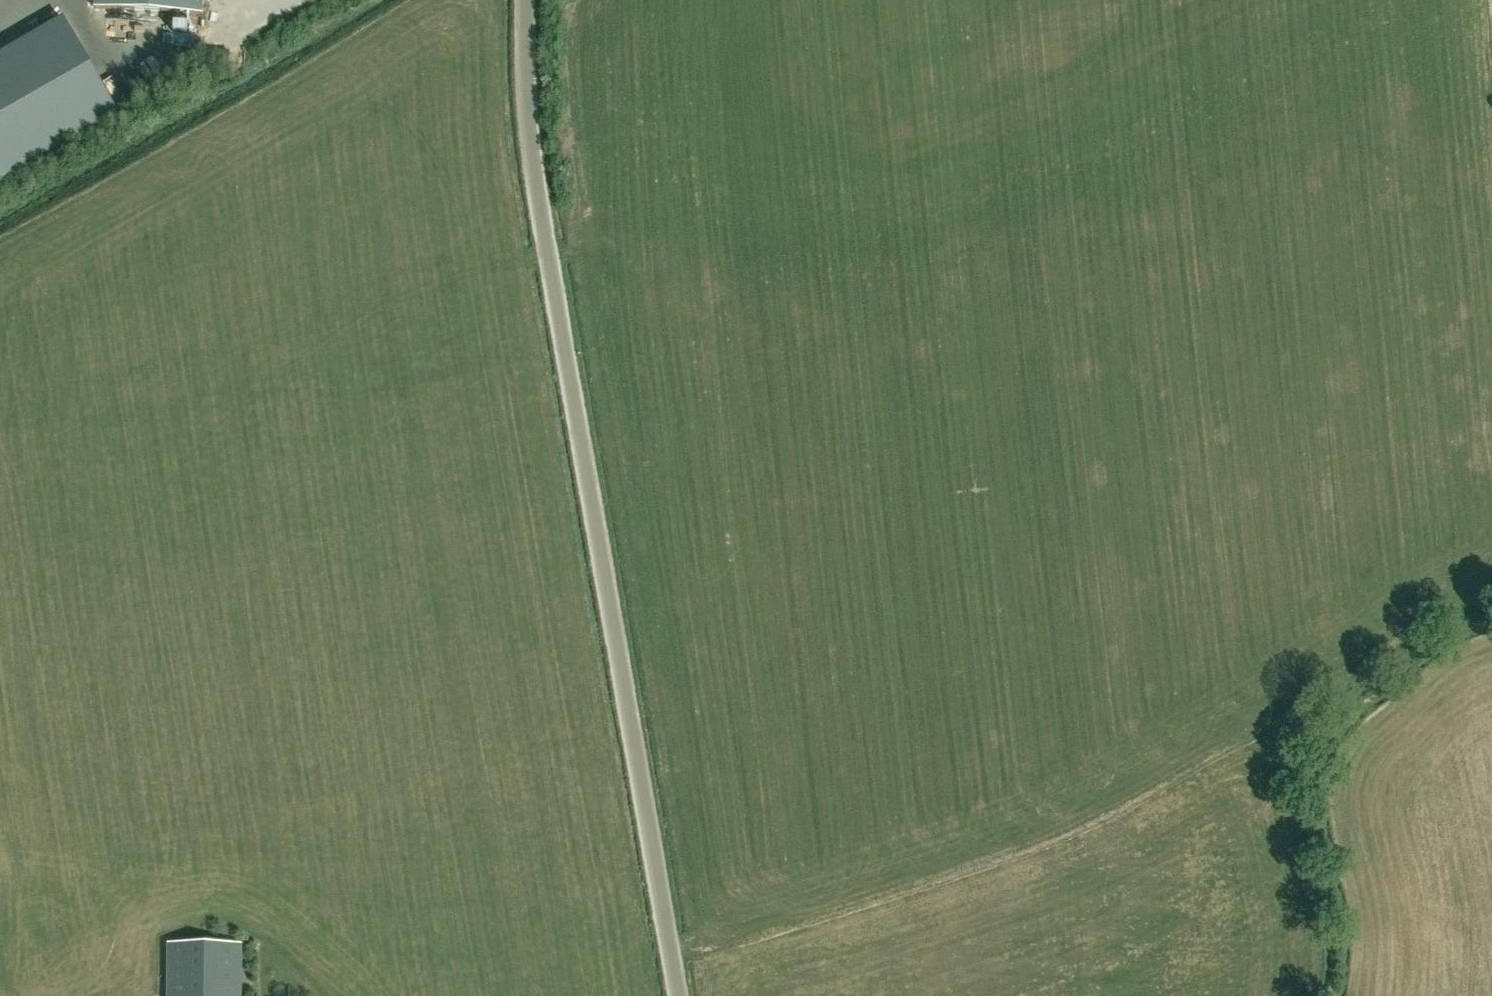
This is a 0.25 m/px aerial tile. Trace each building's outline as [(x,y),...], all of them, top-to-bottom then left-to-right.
[(96,9),(203,15),(204,0),(96,0),(96,9)] [(119,117),(63,19),(0,55),(0,185),(119,117)] [(241,944),(168,944),(168,995),(240,995),(241,944)]
